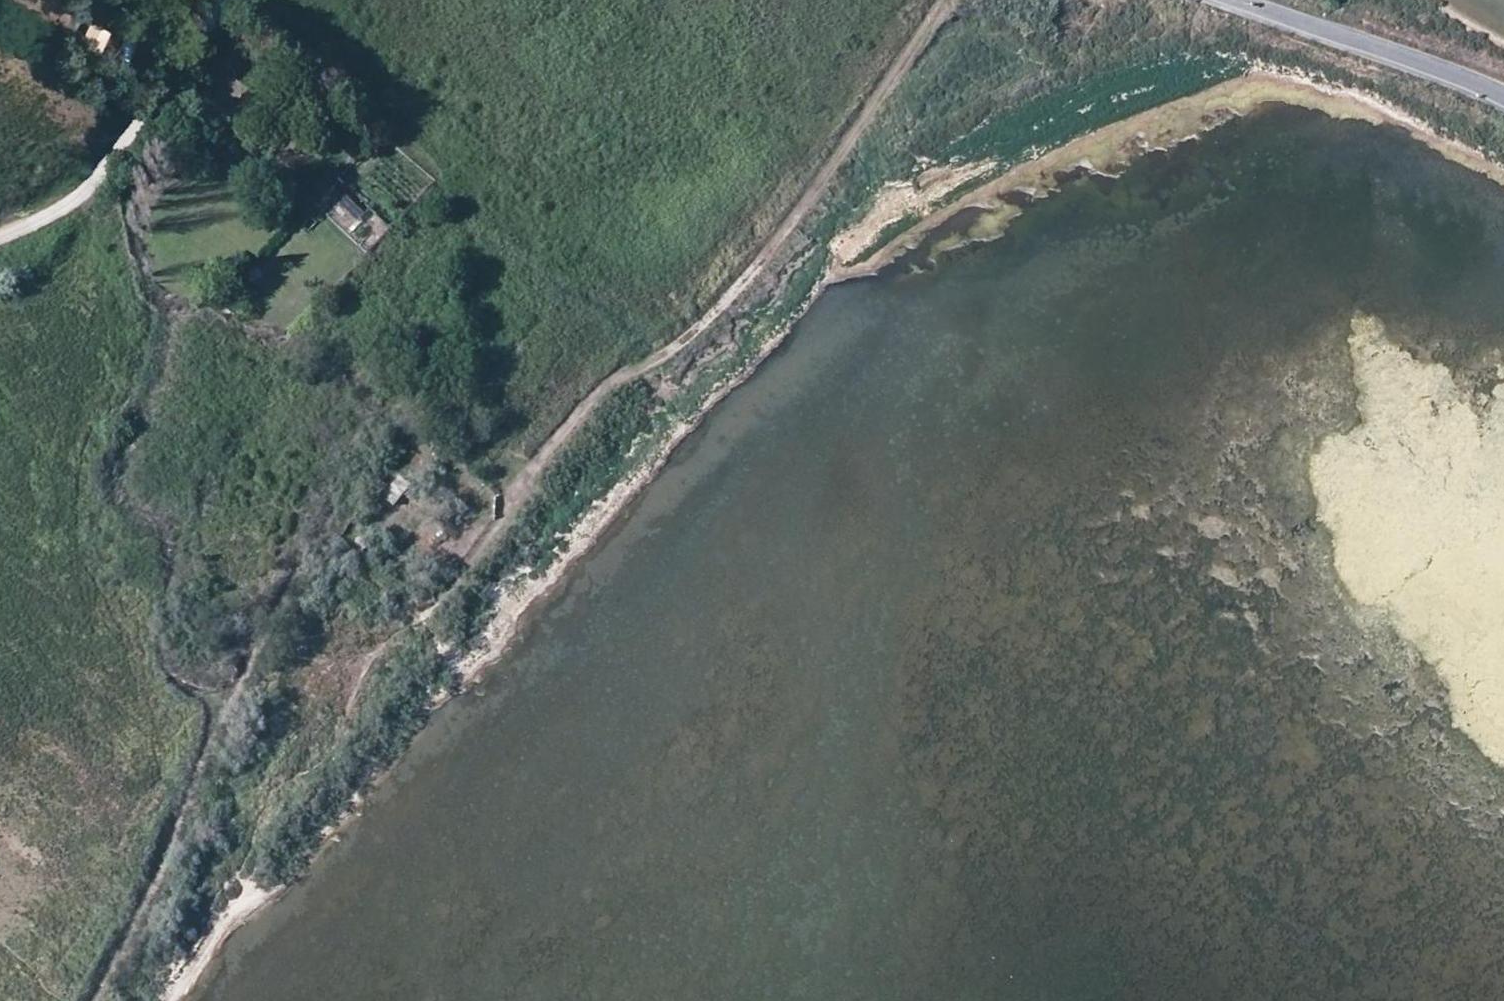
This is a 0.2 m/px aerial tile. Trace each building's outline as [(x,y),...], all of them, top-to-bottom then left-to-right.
[(81,39),(101,48),(108,32),(89,23),(81,39)] [(207,103),(229,117),(248,92),(228,76),(207,103)] [(349,223),(368,246),(388,229),(369,207),(349,223)] [(394,506),(413,491),(402,476),(382,491),(394,506)]
